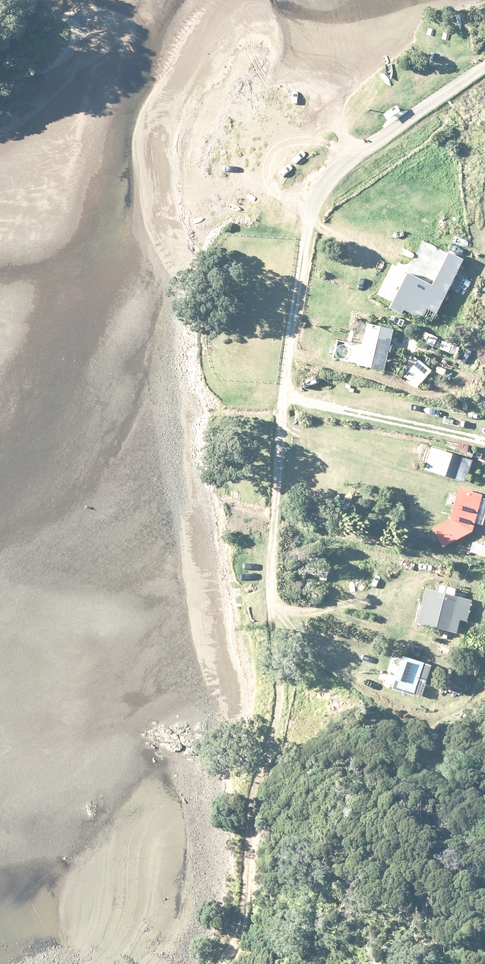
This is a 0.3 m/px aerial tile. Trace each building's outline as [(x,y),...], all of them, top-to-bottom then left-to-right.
[(472,270),(448,257),(437,279),(461,291),(472,270)] [(446,291),(406,270),(390,302),(429,323),(446,291)] [(393,327),(369,322),(360,360),(384,365),(393,327)] [(477,455),(431,444),(426,468),(472,479),(477,455)] [(452,517),(434,526),(445,546),(473,531),(484,490),(461,484),(452,517)] [(471,596),(426,585),(417,620),(461,632),(471,596)] [(392,689),(415,695),(423,665),(399,659),(392,689)]
